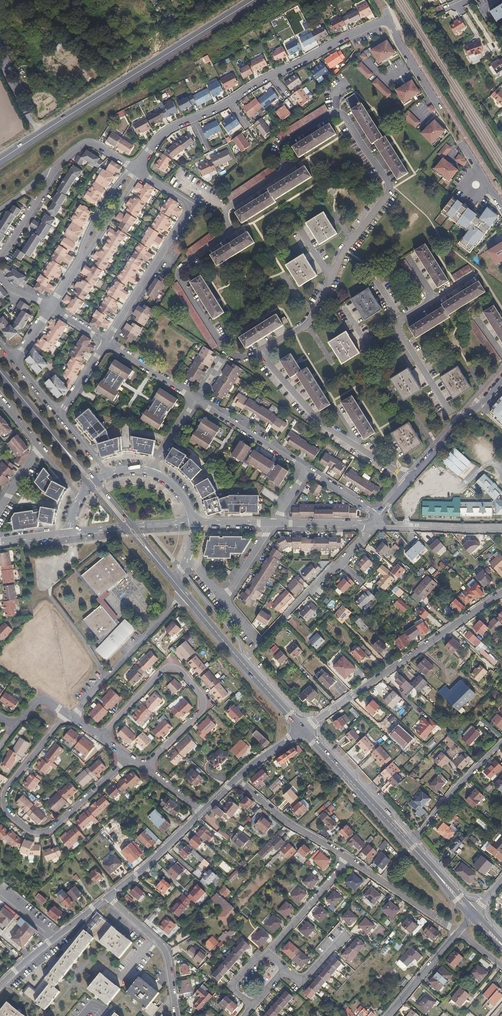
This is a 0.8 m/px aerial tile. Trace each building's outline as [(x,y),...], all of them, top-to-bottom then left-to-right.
[(358,8),(363,17),(369,14),(370,15),(373,13),(368,3),(358,8)] [(491,13),(496,22),(501,19),(501,5),(491,13)] [(343,16),(347,23),(352,21),(352,22),(362,17),(358,10),(349,14),(348,14),(343,16)] [(344,17),(343,15),(331,22),(335,30),(347,23),(344,17)] [(464,29),(459,21),(450,27),(455,35),(464,29)] [(332,33),(328,25),(316,31),(320,39),(332,33)] [(299,40),(303,48),(316,41),(311,33),(299,40)] [(299,40),(299,39),(287,45),(292,54),(303,48),(299,40)] [(395,53),(389,43),(388,41),(383,44),(382,44),(376,48),(371,51),(379,63),(381,62),(382,62),(393,55),(395,53)] [(476,57),(481,56),(480,54),(484,52),(481,43),(477,44),(477,45),(465,49),(469,58),(475,56),(476,57)] [(289,55),(283,46),(277,49),(278,50),(273,52),(277,60),(285,56),(285,57),(289,55)] [(337,51),(325,59),(331,67),(343,60),(342,59),(345,56),(341,50),(338,52),(337,51)] [(264,55),(253,61),(253,63),(257,69),(257,71),(269,64),(264,55)] [(492,66),(489,68),(494,75),(501,70),(501,60),(500,61),(492,66)] [(312,70),(317,78),(329,70),(323,62),(312,70)] [(257,69),(253,63),(241,69),(245,77),(249,76),(248,75),(250,74),(251,75),(254,73),(253,71),(257,69)] [(373,74),(361,63),(356,67),(368,79),(373,74)] [(297,73),(286,81),(291,89),(302,81),(297,73)] [(232,74),(220,80),(226,91),(230,89),(230,88),(238,84),(232,74)] [(389,90),(377,79),(372,84),(384,95),(389,91),(389,90)] [(396,91),(401,97),(404,103),(406,101),(407,102),(414,97),(418,94),(420,92),(412,80),(396,91)] [(214,98),(218,96),(218,95),(220,93),(224,91),(219,82),(208,87),(214,98)] [(302,87),(294,93),(300,102),(302,101),(304,104),(309,100),(307,97),(309,96),(302,87)] [(262,106),(263,107),(278,97),(271,88),(268,90),(268,91),(257,99),(262,106)] [(491,95),(501,107),(501,106),(501,92),(498,88),(491,95)] [(207,90),(192,97),(195,103),(197,106),(212,99),(207,90)] [(373,144),(375,143),(383,138),(362,104),(361,104),(355,94),(345,100),(347,103),(373,144)] [(191,95),(177,102),(182,111),(192,106),(191,105),(195,103),(192,97),(191,95)] [(249,116),(262,106),(257,99),(255,98),(246,105),(245,104),(242,106),(249,116)] [(164,108),(161,110),(165,117),(165,118),(169,117),(173,115),(178,112),(173,102),(164,107),(164,108)] [(282,102),(274,107),(276,110),(276,111),(282,120),(291,112),(285,104),(284,105),(282,102)] [(281,139),(328,110),(325,104),(278,134),(281,139)] [(165,117),(161,110),(147,116),(152,125),(162,120),(162,119),(165,117)] [(426,128),(409,110),(403,116),(421,134),(426,128)] [(227,131),(239,123),(232,114),(229,116),(230,116),(221,122),(227,131)] [(151,128),(146,118),(133,124),(138,133),(147,129),(148,130),(151,128)] [(260,118),(254,122),(256,125),(255,126),(262,135),(269,130),(260,118)] [(432,145),(446,131),(436,119),(426,128),(421,134),(432,145)] [(214,121),(204,126),(204,127),(201,128),(206,138),(209,137),(208,135),(219,130),(214,121)] [(330,124),(293,147),(300,157),(336,134),(330,124)] [(106,141),(115,147),(116,146),(121,138),(111,132),(106,141)] [(240,132),(232,138),(241,150),(250,144),(248,140),(247,141),(240,132)] [(182,139),(181,138),(178,141),(183,148),(184,149),(194,142),(188,134),(184,137),(182,139)] [(383,138),(375,143),(397,178),(398,180),(408,173),(385,136),(383,138)] [(132,145),(121,138),(116,146),(119,149),(120,147),(129,153),(132,147),(132,145)] [(183,148),(178,141),(166,150),(172,157),(183,148)] [(447,144),(439,154),(444,159),(452,149),(447,144)] [(100,157),(87,149),(86,150),(82,156),(79,154),(78,155),(75,161),(81,164),(85,158),(98,167),(103,161),(99,158),(100,157)] [(212,161),(215,167),(231,159),(226,149),(213,155),(210,156),(212,161)] [(163,171),(171,159),(163,153),(155,165),(163,171)] [(465,159),(459,155),(456,160),(461,164),(464,160),(465,159)] [(444,159),(435,170),(437,171),(437,172),(447,180),(450,182),(459,171),(444,159)] [(209,173),(216,169),(215,167),(212,161),(209,163),(208,162),(204,164),(205,164),(203,165),(202,165),(198,166),(202,176),(203,176),(209,173)] [(122,168),(112,162),(106,171),(113,175),(114,173),(115,174),(117,175),(119,172),(120,173),(122,168)] [(58,194),(70,186),(77,176),(78,176),(82,170),(73,164),(65,178),(67,178),(65,181),(64,183),(62,182),(58,190),(59,190),(53,200),(54,201),(50,208),(51,208),(50,211),(48,214),(46,213),(42,220),(44,221),(36,233),(34,232),(28,242),(30,243),(28,246),(27,245),(22,251),(18,249),(14,255),(22,260),(26,254),(31,257),(43,238),(45,239),(53,226),(51,225),(55,219),(54,218),(62,206),(61,205),(65,199),(58,194)] [(273,165),(227,195),(231,201),(276,170),(273,165)] [(270,191),(236,213),(243,223),(277,202),(275,200),(312,177),(306,166),(269,189),(270,191)] [(113,175),(106,171),(105,173),(103,171),(100,177),(111,184),(113,181),(115,179),(113,178),(112,177),(113,175)] [(107,189),(111,184),(100,177),(95,184),(103,189),(104,187),(105,188),(107,189)] [(151,185),(148,183),(145,188),(139,185),(137,187),(143,191),(150,196),(155,188),(151,185)] [(91,191),(101,197),(103,194),(104,195),(106,192),(104,191),(102,190),(103,189),(95,184),(91,191)] [(66,194),(70,186),(58,194),(65,199),(67,195),(66,194)] [(148,203),(152,197),(150,196),(143,191),(137,187),(135,191),(140,194),(142,195),(140,198),(146,202),(148,203)] [(98,203),(101,197),(91,191),(90,190),(86,197),(88,199),(87,200),(87,201),(89,203),(90,202),(92,203),(96,205),(97,202),(98,203)] [(142,195),(140,194),(138,198),(144,202),(145,203),(146,202),(140,198),(142,195)] [(136,198),(136,197),(134,200),(133,201),(131,200),(130,199),(130,200),(133,202),(131,204),(141,210),(145,205),(143,204),(144,202),(138,198),(136,198)] [(459,244),(471,253),(475,247),(476,248),(494,224),(493,223),(499,216),(488,208),(480,218),(477,216),(478,215),(453,197),(442,212),(469,233),(467,235),(466,235),(459,244)] [(175,208),(178,203),(170,198),(166,206),(179,214),(181,211),(175,208)] [(2,241),(6,235),(5,234),(9,227),(8,226),(9,224),(11,221),(12,222),(16,216),(18,216),(24,206),(18,203),(16,206),(14,205),(10,211),(9,210),(0,224),(0,240),(2,241)] [(141,210),(131,204),(129,206),(130,207),(129,208),(127,211),(129,212),(135,216),(136,215),(138,216),(141,210)] [(177,217),(179,214),(166,206),(164,205),(160,211),(162,212),(168,216),(170,213),(171,214),(177,217)] [(75,215),(86,222),(89,217),(88,216),(90,213),(87,212),(85,210),(86,209),(83,207),(82,208),(82,209),(79,207),(75,215)] [(310,227),(318,241),(320,245),(338,234),(336,230),(335,231),(327,217),(327,216),(325,213),(307,224),(309,227),(310,227)] [(132,225),(133,226),(137,220),(136,219),(130,215),(128,217),(126,216),(123,214),(121,218),(132,225)] [(156,220),(169,228),(171,225),(170,224),(168,223),(169,222),(171,219),(169,218),(163,214),(162,215),(160,214),(156,220)] [(84,225),(86,222),(75,215),(71,221),(73,222),(72,223),(79,228),(80,227),(81,228),(83,228),(84,226),(84,225)] [(132,225),(121,218),(119,221),(122,223),(119,227),(127,232),(132,225)] [(40,223),(35,219),(34,219),(30,226),(36,229),(40,223)] [(160,232),(162,233),(164,230),(165,229),(166,230),(168,231),(169,228),(156,220),(153,226),(154,227),(154,228),(160,232)] [(68,230),(79,237),(83,232),(80,230),(79,229),(79,228),(72,223),(68,230)] [(147,235),(161,243),(163,240),(157,236),(156,235),(157,232),(151,228),(150,227),(146,234),(147,235)] [(156,235),(157,236),(160,232),(154,228),(152,227),(151,228),(157,232),(156,235)] [(77,240),(79,237),(68,230),(65,235),(68,237),(67,239),(73,243),(74,241),(75,242),(76,243),(78,240),(77,240)] [(110,233),(109,231),(108,232),(109,232),(122,241),(123,242),(127,236),(126,235),(120,231),(118,233),(116,232),(112,230),(110,233)] [(213,230),(185,252),(188,257),(217,236),(213,230)] [(110,237),(107,241),(117,248),(122,241),(109,232),(107,235),(108,235),(110,237)] [(218,266),(255,243),(249,232),(212,255),(218,266)] [(159,246),(161,243),(147,235),(142,242),(151,247),(153,243),(159,246)] [(70,251),(73,253),(75,249),(74,249),(75,247),(73,245),(72,244),(73,243),(67,239),(66,240),(65,239),(61,245),(62,245),(70,251)] [(117,248),(107,241),(106,244),(104,247),(102,249),(112,256),(113,256),(118,248),(117,248)] [(150,259),(151,259),(153,256),(147,252),(145,251),(147,248),(141,244),(139,243),(135,249),(137,250),(150,259)] [(491,250),(492,252),(490,254),(497,265),(501,262),(501,243),(491,250)] [(65,254),(67,255),(70,251),(62,245),(61,247),(67,251),(65,254)] [(416,251),(439,288),(449,282),(441,269),(436,260),(426,245),(416,251)] [(56,253),(70,262),(73,259),(67,255),(65,254),(67,251),(61,247),(60,246),(56,253)] [(112,256),(102,249),(100,253),(97,252),(97,251),(94,255),(95,255),(108,263),(112,256)] [(132,257),(143,264),(145,260),(148,262),(150,259),(137,250),(132,257)] [(69,265),(70,262),(56,253),(52,259),(53,259),(60,264),(62,261),(63,262),(69,265)] [(94,255),(94,254),(92,257),(93,258),(98,261),(100,262),(98,265),(104,269),(105,270),(109,264),(108,263),(95,255),(94,255)] [(305,254),(287,265),(289,269),(298,283),(300,287),(318,276),(317,275),(316,272),(315,272),(307,258),(305,254)] [(127,265),(138,272),(140,268),(139,268),(141,266),(143,264),(132,257),(127,265)] [(425,291),(406,260),(400,264),(419,294),(425,291)] [(48,268),(61,276),(62,273),(61,272),(59,272),(60,270),(62,267),(60,266),(54,262),(53,263),(51,262),(48,268)] [(8,265),(4,272),(10,275),(8,278),(20,286),(22,284),(25,286),(26,284),(30,279),(8,265)] [(135,276),(138,272),(127,265),(123,272),(136,281),(138,278),(135,276)] [(452,276),(455,282),(458,280),(472,271),(468,265),(452,276)] [(86,266),(84,270),(85,270),(98,279),(102,271),(94,266),(92,270),(87,267),(86,266)] [(51,280),(53,281),(55,278),(56,277),(58,278),(59,279),(61,276),(48,268),(44,274),(46,275),(45,276),(51,280)] [(85,270),(84,270),(82,273),(83,273),(88,276),(90,278),(88,280),(94,284),(95,285),(99,279),(98,279),(85,270)] [(135,284),(137,281),(136,281),(123,272),(121,272),(118,278),(119,279),(125,283),(127,280),(129,281),(135,284)] [(47,284),(49,284),(51,280),(45,276),(43,275),(42,276),(50,280),(47,284)] [(38,282),(39,283),(52,292),(55,288),(49,284),(47,284),(50,280),(42,276),(38,282)] [(90,278),(88,276),(85,281),(91,285),(93,286),(94,284),(88,280),(90,278)] [(156,282),(154,281),(150,288),(152,289),(151,290),(148,295),(154,299),(156,296),(157,297),(167,281),(160,276),(157,280),(156,282)] [(191,282),(214,319),(225,312),(218,302),(207,284),(202,276),(191,282)] [(85,281),(83,280),(81,283),(81,284),(78,283),(77,282),(76,284),(88,293),(92,287),(90,286),(91,285),(85,281)] [(113,288),(127,297),(129,294),(123,290),(125,286),(117,281),(113,288)] [(218,345),(178,282),(172,285),(210,346),(212,349),(218,345)] [(479,282),(442,305),(444,307),(410,328),(415,335),(417,338),(450,317),(449,315),(486,292),(479,282)] [(39,283),(34,290),(43,295),(45,291),(50,294),(52,292),(39,283)] [(8,295),(0,284),(0,297),(2,300),(8,295)] [(88,293),(76,284),(74,287),(75,288),(77,289),(76,290),(74,294),(76,295),(82,299),(83,297),(85,298),(88,293)] [(125,300),(127,297),(113,288),(112,287),(108,293),(109,294),(115,298),(117,296),(119,297),(125,300)] [(355,303),(363,317),(365,321),(383,310),(381,306),(380,306),(372,293),(372,292),(370,289),(352,300),(354,303),(355,303)] [(68,295),(66,299),(79,307),(81,308),(85,302),(83,301),(77,297),(75,300),(74,299),(68,295)] [(116,305),(118,302),(116,301),(110,297),(109,298),(107,297),(104,303),(112,308),(114,305),(115,306),(116,305)] [(70,305),(67,310),(74,315),(79,307),(66,299),(64,302),(70,305)] [(30,306),(21,301),(17,307),(23,311),(15,323),(16,324),(12,326),(9,322),(9,323),(4,316),(0,320),(0,328),(1,329),(2,328),(5,331),(3,332),(10,340),(18,333),(17,332),(22,328),(23,329),(32,316),(26,312),(30,306)] [(101,311),(108,315),(112,308),(104,303),(100,308),(102,309),(101,311)] [(141,309),(138,307),(134,313),(137,315),(136,317),(137,317),(136,320),(143,325),(153,310),(145,305),(143,308),(142,308),(141,309)] [(494,306),(484,313),(501,342),(501,319),(494,306)] [(115,314),(117,311),(112,308),(108,315),(109,316),(111,313),(112,312),(113,313),(115,314)] [(93,316),(95,317),(103,322),(105,319),(103,318),(105,315),(99,311),(97,310),(93,316)] [(103,318),(105,319),(108,315),(101,311),(100,310),(99,311),(105,315),(103,318)] [(247,348),(284,325),(283,324),(288,321),(286,319),(285,317),(281,320),(277,314),(267,321),(249,332),(240,338),(247,348)] [(95,317),(90,325),(98,330),(101,325),(103,322),(95,317)] [(64,332),(68,325),(63,321),(60,320),(57,325),(52,321),(50,324),(51,324),(64,332)] [(467,324),(496,363),(501,360),(499,357),(473,320),(467,324)] [(130,327),(126,325),(123,330),(126,333),(125,334),(126,335),(124,338),(130,342),(132,339),(134,340),(141,328),(134,323),(132,326),(131,325),(130,327)] [(60,338),(64,332),(51,324),(50,327),(50,328),(52,329),(51,331),(50,334),(56,337),(57,336),(60,338)] [(343,364),(360,353),(358,350),(349,336),(350,336),(347,332),(330,343),(332,347),(336,352),(341,360),(341,361),(343,364)] [(56,337),(50,334),(48,336),(47,337),(45,336),(44,336),(42,339),(54,345),(55,347),(59,341),(55,339),(56,337)] [(92,340),(84,335),(80,342),(92,350),(93,351),(95,348),(89,344),(92,340)] [(54,345),(42,339),(41,342),(39,344),(38,344),(36,346),(43,350),(45,347),(51,350),(54,345)] [(92,350),(80,342),(76,348),(79,350),(79,351),(85,355),(87,352),(87,351),(90,352),(91,353),(92,350)] [(211,355),(213,352),(205,346),(187,374),(189,374),(187,378),(193,382),(195,379),(196,379),(197,378),(201,380),(205,374),(201,372),(202,370),(201,370),(205,364),(206,365),(207,363),(210,365),(215,359),(211,357),(212,355),(211,355)] [(46,366),(48,364),(44,359),(45,358),(41,356),(35,348),(31,355),(32,357),(27,361),(31,366),(32,365),(35,369),(39,375),(44,370),(47,367),(46,366)] [(83,358),(85,355),(79,351),(78,353),(74,351),(71,356),(73,358),(83,364),(85,361),(84,361),(82,359),(83,358)] [(297,374),(320,411),(331,404),(323,393),(313,375),(308,367),(302,371),(292,354),(281,361),(283,364),(291,377),(297,374)] [(72,368),(79,372),(82,368),(83,368),(85,365),(83,364),(73,358),(70,362),(74,365),(72,368)] [(101,385),(99,388),(97,391),(114,402),(118,395),(116,394),(119,391),(122,386),(121,385),(123,382),(124,382),(128,377),(130,378),(134,371),(117,360),(115,363),(113,366),(111,370),(112,370),(105,382),(103,381),(101,385)] [(224,396),(241,368),(233,363),(230,367),(229,366),(229,368),(226,366),(221,372),(225,374),(224,375),(225,376),(221,382),(220,381),(219,382),(216,381),(212,387),(215,389),(214,390),(215,391),(213,394),(220,398),(222,395),(224,396)] [(72,379),(74,381),(76,378),(79,372),(72,368),(70,367),(65,375),(72,379)] [(441,378),(452,395),(454,399),(472,388),(461,371),(459,367),(441,378)] [(404,401),(422,390),(420,386),(419,386),(411,373),(411,372),(409,368),(391,379),(393,383),(394,383),(402,397),(404,401)] [(65,397),(69,389),(67,386),(66,385),(67,384),(63,381),(59,376),(56,378),(55,377),(52,379),(47,383),(52,389),(52,388),(55,392),(60,398),(63,395),(65,397)] [(149,415),(147,414),(143,420),(161,431),(163,428),(165,425),(167,422),(166,421),(174,409),(175,410),(177,407),(179,403),(181,400),(163,389),(159,396),(160,397),(157,403),(158,404),(156,407),(155,406),(151,412),(149,415)] [(276,428),(278,429),(282,432),(287,424),(274,416),(275,415),(261,406),(260,407),(254,403),(255,402),(248,398),(247,399),(238,393),(233,401),(238,403),(239,405),(238,406),(242,409),(243,407),(246,409),(247,408),(249,409),(258,415),(259,416),(259,417),(266,422),(266,420),(268,421),(273,425),(271,427),(275,429),(276,428)] [(342,403),(365,439),(376,433),(353,396),(342,403)] [(490,414),(501,425),(501,400),(490,414)] [(98,444),(103,460),(105,459),(108,458),(114,456),(120,455),(122,454),(122,437),(110,440),(106,429),(90,409),(77,420),(97,444),(98,444)] [(0,434),(4,431),(6,433),(11,429),(7,424),(8,423),(3,417),(2,418),(0,415),(0,434)] [(209,445),(212,440),(210,439),(212,436),(214,437),(217,432),(218,430),(219,428),(203,418),(201,421),(200,423),(198,427),(199,427),(197,431),(196,430),(194,434),(192,435),(190,439),(206,449),(207,447),(209,445)] [(420,440),(410,423),(393,434),(395,437),(395,438),(405,455),(423,444),(421,440),(420,440)] [(292,444),(299,448),(299,447),(301,448),(310,454),(312,455),(311,456),(314,458),(320,450),(313,445),(312,446),(306,443),(307,442),(291,431),(286,439),(291,442),(293,443),(292,444)] [(20,466),(29,451),(26,448),(25,447),(27,446),(24,442),(23,444),(21,442),(23,441),(21,437),(20,438),(18,435),(16,436),(15,435),(11,438),(12,438),(7,442),(18,455),(13,462),(20,466)] [(148,455),(153,457),(156,441),(131,436),(133,454),(139,454),(143,454),(148,455)] [(246,463),(253,451),(250,450),(251,448),(240,441),(231,455),(234,457),(240,460),(242,462),(243,461),(246,463)] [(186,455),(173,447),(170,453),(181,459),(175,468),(178,470),(182,473),(185,476),(188,479),(190,481),(202,469),(190,458),(190,459),(186,456),(186,455)] [(471,462),(455,447),(442,461),(458,476),(471,462)] [(269,479),(277,467),(273,464),(270,462),(271,460),(269,459),(259,453),(258,452),(256,454),(253,451),(246,463),(250,466),(250,465),(251,464),(257,467),(258,468),(263,472),(262,474),(269,478),(269,479)] [(338,470),(337,471),(340,473),(345,465),(326,452),(321,461),(324,463),(325,462),(327,463),(336,469),(338,470)] [(170,453),(164,461),(167,463),(173,466),(175,468),(181,459),(170,453)] [(6,481),(3,479),(4,477),(4,476),(6,473),(9,476),(11,473),(8,471),(9,469),(12,465),(6,461),(4,464),(2,463),(0,465),(0,483),(2,485),(6,481)] [(277,484),(279,485),(287,470),(278,465),(277,467),(269,479),(271,480),(277,484)] [(56,500),(63,487),(57,484),(44,468),(36,483),(43,491),(49,494),(48,496),(56,500)] [(351,480),(361,486),(362,487),(361,488),(370,494),(371,492),(376,495),(380,488),(364,478),(363,479),(357,475),(357,474),(350,469),(345,478),(348,480),(349,479),(351,480)] [(287,470),(279,485),(280,485),(288,471),(287,470)] [(495,501),(494,503),(461,503),(460,498),(454,498),(453,503),(423,503),(423,514),(492,514),(492,512),(496,512),(496,514),(501,514),(501,489),(485,474),(477,484),(495,501)] [(228,496),(219,499),(218,496),(217,496),(215,492),(216,491),(209,478),(194,486),(196,489),(199,494),(203,503),(204,508),(206,516),(223,511),(222,509),(229,509),(228,513),(258,513),(258,496),(228,495),(228,496)] [(323,487),(316,483),(310,493),(316,497),(323,487)] [(66,494),(68,490),(63,487),(56,500),(61,503),(62,501),(64,498),(66,494)] [(292,510),(292,516),(299,516),(299,513),(300,513),(303,513),(303,515),(310,515),(310,513),(312,513),(314,513),(314,514),(315,515),(315,516),(320,517),(320,515),(321,515),(321,517),(330,517),(330,515),(332,515),(332,513),(334,513),(335,513),(335,515),(343,515),(343,514),(345,514),(347,514),(347,517),(355,517),(355,511),(348,511),(348,508),(333,508),(333,507),(315,506),(315,507),(299,507),(299,510),(292,510)] [(12,519),(14,531),(38,528),(39,522),(50,524),(53,509),(42,507),(41,510),(41,512),(33,513),(33,511),(15,513),(12,519)] [(58,515),(59,510),(53,509),(50,524),(55,525),(56,525),(57,523),(57,520),(58,515)] [(242,536),(207,535),(207,537),(206,541),(206,545),(204,549),(203,553),(202,555),(206,555),(206,556),(230,557),(230,552),(242,552),(251,538),(242,538),(242,536)] [(272,552),(271,554),(267,559),(266,559),(261,565),(263,566),(257,575),(256,574),(252,580),(253,581),(247,590),(246,589),(244,592),(241,591),(239,594),(242,596),(241,597),(242,598),(240,601),(247,606),(249,603),(250,603),(278,560),(277,559),(281,553),(279,552),(280,549),(288,545),(291,545),(291,548),(300,548),(300,549),(328,550),(328,548),(335,548),(335,545),(339,545),(339,538),(331,538),(331,539),(329,539),(322,539),(322,538),(315,537),(315,539),(304,539),(304,537),(300,537),(300,535),(296,535),(296,537),(283,537),(281,539),(280,537),(276,539),(277,541),(270,551),(272,552)] [(445,546),(438,539),(429,546),(436,554),(445,546)] [(475,539),(466,539),(461,543),(461,550),(478,550),(478,543),(475,539)] [(420,541),(413,547),(420,554),(426,548),(420,541)] [(383,542),(376,550),(382,556),(389,548),(383,542)] [(420,554),(413,547),(406,554),(407,554),(405,557),(410,562),(412,560),(413,560),(420,554)] [(10,565),(7,552),(0,553),(0,566),(10,565)] [(127,574),(109,552),(81,576),(99,597),(106,591),(127,574)] [(501,554),(490,563),(501,575),(501,556),(501,554)] [(360,563),(357,565),(365,573),(373,564),(366,557),(363,561),(360,563)] [(311,563),(301,573),(307,580),(312,575),(314,573),(315,574),(319,571),(318,570),(321,568),(315,562),(312,565),(311,563)] [(14,582),(11,564),(10,565),(0,566),(0,567),(3,583),(14,582)] [(391,575),(392,573),(392,572),(382,564),(377,570),(383,575),(384,576),(382,579),(381,578),(377,584),(385,591),(395,579),(391,575)] [(392,572),(398,578),(405,570),(398,564),(392,572)] [(465,581),(471,575),(466,569),(459,576),(465,581)] [(485,586),(488,583),(489,584),(493,580),(488,575),(491,572),(487,569),(484,571),(483,570),(482,572),(481,571),(479,573),(480,574),(476,577),(485,586)] [(300,583),(303,580),(297,574),(286,585),(295,594),(300,588),(298,585),(300,583)] [(343,593),(354,582),(347,576),(345,579),(344,578),(342,580),(341,579),(340,579),(337,582),(339,584),(336,587),(343,593)] [(424,600),(437,584),(428,576),(414,591),(424,600)] [(471,589),(479,598),(484,594),(479,588),(480,587),(472,578),(466,584),(471,589)] [(16,600),(17,599),(14,584),(4,586),(5,594),(6,597),(4,597),(5,601),(16,600)] [(459,596),(466,604),(476,596),(468,587),(459,596)] [(271,604),(276,610),(281,606),(292,595),(285,588),(274,600),(275,600),(271,604)] [(404,592),(400,588),(399,589),(394,594),(399,598),(404,592)] [(373,602),(376,599),(368,590),(364,594),(363,593),(354,602),(362,611),(372,601),(373,602)] [(106,591),(99,597),(96,599),(101,605),(114,621),(116,619),(118,618),(104,600),(109,595),(106,591)] [(405,613),(410,607),(400,599),(395,604),(405,613)] [(459,611),(464,606),(457,599),(450,606),(453,609),(455,608),(459,611)] [(16,604),(16,600),(5,601),(7,610),(5,610),(6,617),(16,615),(15,604),(16,604)] [(415,608),(422,616),(428,611),(420,603),(415,608)] [(305,610),(311,617),(314,613),(314,612),(317,609),(311,604),(308,607),(308,606),(304,610),(305,610)] [(101,605),(83,620),(103,643),(96,649),(107,659),(123,643),(122,642),(126,638),(127,638),(134,630),(124,620),(120,624),(118,627),(116,625),(117,624),(114,621),(101,605)] [(353,613),(345,606),(334,617),(342,624),(353,613)] [(453,612),(447,607),(444,611),(450,616),(453,612)] [(260,608),(255,617),(258,619),(260,620),(264,623),(270,615),(260,608)] [(303,612),(303,611),(300,614),(306,621),(311,617),(305,610),(303,612)] [(420,616),(415,612),(409,618),(413,625),(418,622),(420,625),(417,627),(422,633),(423,635),(429,631),(427,627),(429,625),(426,621),(425,621),(424,620),(423,621),(420,616)] [(490,624),(497,630),(501,624),(501,622),(497,618),(496,617),(490,623),(490,624)] [(359,619),(355,623),(365,631),(369,627),(364,622),(359,619)] [(374,630),(379,624),(373,619),(368,625),(374,630)] [(487,627),(480,620),(473,628),(482,635),(489,628),(487,627)] [(4,638),(12,630),(5,623),(0,628),(0,639),(4,638)] [(178,633),(179,634),(182,631),(174,623),(167,631),(174,638),(176,635),(178,633)] [(490,624),(487,627),(489,628),(494,633),(497,630),(490,624)] [(422,633),(417,627),(408,632),(413,639),(422,633)] [(478,646),(482,642),(477,637),(470,631),(466,635),(478,646)] [(318,634),(310,642),(317,649),(325,641),(318,634)] [(409,642),(413,639),(412,639),(406,634),(395,641),(401,650),(411,644),(409,642)] [(453,654),(460,645),(453,638),(445,647),(453,654)] [(187,659),(197,651),(187,639),(179,646),(186,655),(185,656),(187,659)] [(372,644),(381,653),(387,647),(379,640),(376,643),(374,641),(372,644)] [(498,642),(495,640),(493,642),(489,646),(492,649),(498,642)] [(288,651),(295,658),(303,651),(295,643),(288,651)] [(368,658),(372,654),(362,644),(358,648),(355,651),(354,650),(351,653),(359,661),(366,655),(368,658)] [(281,651),(276,645),(271,650),(276,656),(275,657),(282,664),(289,658),(281,651)] [(139,664),(146,670),(149,667),(150,668),(160,657),(152,650),(139,664)] [(201,673),(208,667),(198,655),(190,661),(198,671),(199,670),(201,673)] [(334,667),(346,679),(356,669),(344,657),(334,667)] [(417,666),(426,675),(434,666),(425,658),(417,666)] [(139,664),(138,663),(135,666),(136,667),(128,676),(135,683),(144,674),(143,673),(146,670),(139,664)] [(471,674),(478,681),(488,671),(481,665),(474,672),(473,671),(471,674)] [(213,687),(219,682),(222,680),(220,678),(218,679),(210,670),(202,677),(210,686),(211,685),(213,687)] [(319,680),(328,689),(335,682),(326,673),(319,680)] [(419,692),(428,683),(419,674),(410,684),(414,687),(419,692)] [(400,690),(406,696),(414,687),(410,684),(400,676),(396,681),(402,687),(400,690)] [(168,686),(176,694),(183,687),(175,679),(168,686)] [(463,706),(476,694),(464,683),(461,680),(450,690),(445,685),(442,688),(438,692),(459,711),(462,714),(467,710),(463,706)] [(213,687),(211,689),(220,701),(229,694),(219,682),(213,687)] [(311,686),(299,696),(304,701),(307,705),(310,703),(311,702),(312,702),(315,699),(315,698),(318,695),(311,686)] [(113,687),(102,698),(105,701),(111,706),(113,708),(116,704),(115,703),(122,696),(113,687)] [(384,700),(392,709),(402,698),(393,690),(384,700)] [(4,692),(0,699),(0,701),(3,703),(9,695),(4,692)] [(157,694),(146,705),(153,713),(165,701),(157,694)] [(422,706),(428,700),(421,694),(416,700),(422,706)] [(18,701),(9,695),(3,703),(9,707),(13,709),(18,701)] [(115,703),(116,704),(123,697),(122,696),(115,703)] [(185,715),(194,707),(187,699),(177,707),(185,715)] [(373,700),(366,708),(373,714),(380,706),(373,700)] [(108,708),(111,706),(105,701),(103,703),(101,701),(90,712),(98,719),(103,714),(104,715),(110,710),(108,708)] [(146,705),(145,705),(138,712),(139,713),(134,718),(141,725),(153,713),(146,705)] [(237,722),(244,716),(244,715),(234,705),(228,712),(237,722)] [(482,716),(483,717),(484,718),(492,709),(490,708),(482,716)] [(346,724),(351,721),(346,714),(341,717),(346,724)] [(501,728),(501,718),(497,714),(492,720),(501,729),(501,728)] [(153,732),(159,737),(162,734),(164,735),(173,727),(167,721),(169,719),(166,715),(160,720),(162,723),(157,728),(155,730),(153,732)] [(205,738),(218,725),(211,717),(200,727),(202,729),(200,732),(205,738)] [(338,729),(345,725),(346,724),(341,717),(334,722),(338,729)] [(437,724),(430,718),(427,722),(424,719),(420,723),(423,725),(417,732),(424,738),(437,724)] [(128,742),(135,735),(126,725),(119,732),(128,742)] [(266,747),(270,743),(257,731),(258,729),(255,726),(250,732),(261,743),(266,747)] [(398,726),(390,735),(404,748),(412,739),(398,726)] [(465,736),(473,727),(472,726),(463,735),(465,736)] [(480,734),(473,727),(465,736),(462,738),(469,745),(480,734)] [(76,745),(80,739),(77,736),(78,735),(70,728),(63,737),(71,744),(72,742),(76,745)] [(353,729),(346,735),(353,742),(359,736),(353,729)] [(141,734),(133,742),(142,751),(150,743),(141,734)] [(85,738),(83,736),(80,739),(76,745),(74,746),(86,756),(93,747),(84,739),(85,738)] [(374,746),(365,736),(357,743),(367,753),(374,746)] [(450,748),(456,743),(448,736),(445,739),(449,742),(447,745),(450,748)] [(176,750),(183,758),(197,745),(190,737),(176,750)] [(94,745),(85,738),(84,739),(93,747),(94,745)] [(20,739),(12,752),(14,754),(20,757),(22,754),(21,753),(27,744),(20,739)] [(249,747),(245,743),(242,740),(239,743),(231,751),(239,759),(246,751),(249,747)] [(55,743),(45,756),(46,757),(52,763),(63,749),(55,743)] [(286,754),(289,758),(293,756),(293,757),(295,755),(298,752),(299,754),(303,751),(299,745),(295,747),(286,754)] [(385,752),(379,746),(371,753),(374,757),(375,756),(377,758),(378,759),(385,752)] [(176,750),(176,749),(172,752),(173,753),(168,758),(175,765),(183,758),(176,750)] [(221,749),(214,755),(213,754),(207,760),(214,767),(219,762),(222,764),(229,757),(221,749)] [(12,752),(8,750),(5,756),(6,756),(0,765),(7,769),(11,764),(9,763),(11,760),(14,754),(12,752)] [(467,765),(472,759),(463,750),(457,755),(467,765)] [(382,763),(389,756),(385,752),(378,759),(382,763)] [(446,763),(450,759),(442,752),(434,761),(442,768),(446,763)] [(287,760),(289,758),(286,754),(277,760),(281,765),(284,762),(285,763),(287,761),(287,760)] [(462,770),(467,765),(457,755),(452,760),(462,770)] [(54,769),(56,766),(52,763),(46,757),(44,760),(42,759),(40,762),(38,765),(36,767),(43,773),(50,765),(54,769)] [(94,775),(95,776),(99,773),(98,772),(105,766),(98,758),(88,768),(94,775)] [(390,779),(396,773),(400,769),(393,761),(380,773),(383,776),(384,775),(386,777),(385,777),(389,780),(390,779)] [(501,767),(495,761),(484,772),(491,778),(497,773),(499,775),(501,772),(501,767)] [(88,768),(86,770),(92,777),(94,775),(88,768)] [(203,779),(192,769),(186,777),(197,786),(203,779)] [(257,775),(263,781),(269,776),(263,769),(257,775)] [(86,770),(76,779),(83,787),(93,778),(92,777),(86,770)] [(124,779),(120,783),(125,788),(126,790),(130,787),(132,789),(142,781),(134,772),(125,780),(124,779)] [(402,782),(403,781),(396,773),(390,779),(398,786),(402,782)] [(439,789),(447,781),(444,777),(441,773),(430,785),(437,792),(439,789)] [(31,791),(39,781),(31,774),(28,778),(29,779),(24,785),(31,791)] [(257,786),(263,781),(257,775),(251,779),(257,786)] [(396,788),(398,786),(390,779),(389,780),(388,781),(391,784),(392,783),(396,788)] [(448,782),(447,781),(439,789),(441,790),(448,782)] [(57,792),(65,800),(68,796),(69,797),(72,795),(72,794),(77,789),(70,782),(61,790),(60,789),(57,792)] [(270,787),(272,789),(271,790),(275,793),(281,787),(279,785),(276,782),(270,787)] [(114,799),(121,793),(122,792),(121,792),(125,788),(120,783),(117,787),(115,784),(111,788),(110,787),(106,790),(114,799)] [(321,790),(326,795),(330,792),(325,786),(321,790)] [(474,794),(467,801),(476,810),(487,799),(476,788),(472,792),(474,794)] [(297,799),(299,797),(291,789),(284,795),(292,804),(297,799)] [(63,805),(67,801),(65,800),(57,792),(46,802),(55,811),(62,804),(63,805)] [(423,792),(415,802),(422,808),(425,805),(424,805),(427,802),(430,799),(423,792)] [(19,805),(27,812),(29,811),(34,805),(22,794),(15,803),(18,806),(19,805)] [(160,805),(174,815),(181,807),(167,796),(160,805)] [(99,814),(110,803),(105,797),(98,803),(98,804),(96,806),(95,805),(95,804),(92,807),(93,807),(89,810),(95,817),(97,814),(99,814)] [(249,807),(253,803),(247,798),(244,801),(243,801),(241,804),(247,809),(249,807)] [(292,804),(290,806),(293,809),(300,802),(297,799),(292,804)] [(304,799),(302,800),(309,807),(310,805),(310,803),(306,799),(304,799)] [(239,807),(230,800),(226,806),(225,805),(222,809),(232,816),(239,807)] [(302,800),(300,802),(293,809),(299,815),(309,807),(302,800)] [(422,816),(425,811),(422,808),(415,802),(412,800),(409,804),(418,811),(417,811),(422,816)] [(338,823),(329,813),(337,806),(334,803),(320,816),(332,828),(338,823)] [(55,812),(63,805),(62,804),(55,811),(55,812)] [(46,816),(34,805),(29,811),(31,813),(29,816),(38,824),(46,816)] [(222,817),(225,814),(216,807),(212,811),(221,818),(222,817)] [(221,810),(230,818),(232,816),(222,809),(221,810)] [(94,822),(97,819),(95,817),(89,810),(86,813),(85,812),(82,815),(83,816),(80,819),(77,821),(84,829),(93,821),(94,822)] [(148,817),(164,832),(173,823),(168,818),(167,819),(165,817),(164,818),(162,815),(162,814),(161,813),(160,814),(155,810),(148,817)] [(448,814),(444,818),(452,824),(455,820),(448,814)] [(264,816),(262,819),(268,824),(270,823),(273,825),(274,824),(264,816)] [(268,824),(262,819),(256,826),(265,834),(273,825),(270,823),(268,824)] [(448,840),(455,832),(449,828),(443,823),(437,831),(448,840)] [(456,833),(458,830),(452,824),(449,828),(455,832),(456,833)] [(347,838),(354,832),(347,825),(341,832),(347,838)] [(84,835),(76,826),(68,833),(62,839),(70,848),(84,835)] [(210,842),(214,836),(203,827),(196,836),(203,842),(206,839),(210,842)] [(149,849),(159,839),(148,828),(138,838),(149,849)] [(265,846),(258,853),(263,858),(273,848),(276,851),(284,843),(279,837),(283,833),(281,830),(265,846)] [(19,840),(9,831),(8,834),(3,839),(12,847),(19,840)] [(241,849),(249,839),(239,831),(232,840),(234,842),(235,841),(236,843),(235,844),(241,849)] [(493,839),(497,842),(501,835),(498,833),(493,839)] [(355,835),(348,843),(353,847),(355,845),(360,850),(365,844),(355,835)] [(501,835),(497,842),(494,845),(501,852),(501,851),(501,835)] [(197,849),(202,844),(203,842),(196,836),(190,843),(197,849)] [(452,845),(453,846),(450,850),(454,853),(465,839),(462,836),(459,839),(457,838),(453,843),(453,842),(452,843),(452,845)] [(39,857),(38,847),(31,847),(31,844),(23,841),(18,853),(27,857),(33,857),(39,857)] [(379,848),(383,851),(387,846),(382,841),(379,845),(379,848)] [(481,849),(485,851),(487,848),(490,844),(491,843),(488,841),(481,849)] [(209,850),(211,849),(203,842),(202,844),(209,850)] [(132,843),(122,852),(131,863),(141,855),(132,843)] [(289,858),(296,851),(289,844),(282,851),(289,858)] [(490,844),(487,848),(501,861),(501,854),(490,844)] [(204,860),(188,845),(179,852),(185,859),(191,853),(202,863),(205,860),(204,860)] [(304,845),(298,852),(304,858),(311,851),(304,845)] [(371,859),(377,852),(370,845),(363,852),(371,859)] [(63,856),(60,847),(52,849),(49,851),(49,849),(44,851),(48,861),(63,856)] [(382,852),(378,857),(378,858),(375,862),(383,869),(390,860),(385,856),(386,855),(382,852)] [(314,861),(323,868),(329,861),(321,853),(314,861)] [(278,854),(271,861),(273,863),(280,855),(278,854)] [(114,855),(103,865),(111,873),(122,864),(114,855)] [(474,865),(485,874),(492,865),(481,856),(474,865)] [(181,874),(186,869),(178,862),(168,873),(176,881),(181,874)] [(456,871),(470,882),(476,875),(462,864),(456,871)] [(96,869),(89,875),(96,883),(103,877),(96,869)] [(219,878),(210,870),(200,881),(207,888),(212,882),(214,884),(219,878)] [(239,872),(237,870),(227,880),(229,882),(239,872)] [(304,883),(311,889),(319,880),(311,874),(304,883)] [(356,891),(362,883),(353,875),(346,883),(356,891)] [(164,894),(171,887),(164,880),(157,888),(164,894)] [(82,894),(76,886),(73,888),(71,886),(68,889),(70,891),(67,893),(74,901),(82,894)] [(187,897),(195,905),(206,894),(198,886),(187,897)] [(218,894),(221,897),(228,890),(224,886),(218,894)] [(131,894),(139,900),(144,894),(136,888),(131,894)] [(291,897),(299,903),(306,895),(299,888),(291,897)] [(58,898),(65,892),(62,889),(56,895),(58,898)] [(371,889),(365,897),(374,905),(381,897),(371,889)] [(63,906),(64,905),(67,908),(74,902),(65,892),(58,898),(62,903),(61,904),(63,906)] [(334,892),(327,901),(334,907),(341,899),(334,892)] [(234,909),(229,904),(221,897),(218,894),(217,893),(215,895),(211,899),(223,911),(218,917),(226,925),(236,914),(233,910),(234,909)] [(47,900),(39,894),(36,898),(44,904),(47,900)] [(184,894),(170,910),(178,917),(192,902),(184,894)] [(133,900),(127,895),(124,898),(130,904),(133,900)] [(383,911),(392,919),(400,911),(390,902),(383,911)] [(294,909),(286,903),(279,911),(286,918),(294,909)] [(6,905),(0,912),(0,917),(0,922),(6,927),(14,917),(21,923),(20,925),(22,926),(12,938),(23,948),(38,931),(6,905)] [(56,921),(63,913),(55,906),(48,914),(56,921)] [(321,908),(313,916),(321,923),(328,914),(321,908)] [(351,926),(357,919),(349,911),(342,919),(351,926)] [(152,913),(147,919),(150,922),(155,916),(152,913)] [(273,916),(265,926),(273,933),(281,923),(273,916)] [(24,994),(45,1011),(60,992),(55,988),(61,980),(70,968),(74,963),(76,961),(94,939),(104,946),(108,949),(116,955),(116,956),(119,959),(132,943),(129,940),(128,941),(116,931),(116,930),(101,918),(88,934),(84,931),(66,954),(61,961),(36,992),(29,987),(24,994)] [(166,918),(159,927),(168,935),(176,926),(166,918)] [(365,919),(359,927),(368,934),(374,927),(365,919)] [(402,926),(411,934),(417,928),(408,919),(402,926)] [(307,923),(300,932),(307,938),(315,930),(307,923)] [(439,935),(429,927),(423,934),(433,942),(439,935)] [(219,938),(224,944),(229,939),(236,932),(233,928),(227,933),(226,932),(219,938)] [(252,940),(260,947),(269,938),(260,931),(252,940)] [(204,945),(209,950),(218,942),(213,937),(204,945)] [(358,939),(342,957),(349,963),(365,945),(358,939)] [(404,945),(398,940),(393,946),(398,951),(404,945)] [(243,941),(212,977),(219,982),(249,946),(243,941)] [(299,952),(290,943),(282,952),(292,960),(301,968),(309,960),(299,952)] [(199,953),(192,947),(187,953),(194,959),(193,960),(196,963),(198,962),(201,964),(206,958),(200,952),(199,953)] [(407,967),(414,959),(418,962),(422,957),(412,948),(400,961),(407,967)] [(447,961),(454,968),(463,958),(455,951),(447,961)] [(310,1000),(342,964),(335,959),(304,995),(310,1000)] [(407,967),(400,961),(398,964),(398,965),(403,970),(405,969),(407,967)] [(181,966),(182,976),(191,975),(190,967),(187,965),(181,966)] [(480,981),(487,974),(477,966),(471,974),(480,981)] [(439,990),(452,976),(442,967),(429,982),(439,990)] [(97,996),(98,997),(105,1002),(104,1003),(108,1006),(121,989),(118,986),(117,987),(104,977),(105,976),(101,974),(88,990),(92,993),(92,992),(97,996)] [(159,993),(156,990),(155,991),(143,981),(143,980),(140,977),(127,994),(130,996),(131,996),(135,999),(136,1000),(137,1001),(143,1006),(143,1007),(145,1008),(143,1011),(149,1015),(150,1015),(152,1015),(159,1008),(152,1002),(159,993)] [(185,998),(193,996),(190,980),(181,981),(183,994),(184,994),(185,998)] [(488,1006),(491,1009),(501,996),(501,995),(500,993),(501,991),(501,990),(500,988),(500,989),(493,983),(483,995),(489,1000),(488,1001),(490,1003),(488,1006)] [(200,988),(196,993),(198,995),(201,998),(193,1007),(199,1012),(206,1003),(208,1001),(212,997),(206,992),(206,993),(200,988)] [(460,989),(451,999),(460,1006),(469,996),(460,989)] [(435,1003),(431,1008),(433,1010),(439,1003),(424,990),(423,992),(424,993),(417,1002),(417,1003),(416,1004),(417,1006),(426,995),(435,1003)] [(293,998),(286,992),(266,1015),(277,1015),(293,998)] [(426,1014),(431,1008),(435,1003),(426,995),(417,1006),(426,1014)] [(227,1008),(233,1014),(238,1007),(232,1002),(226,997),(221,1003),(227,1008)] [(20,1013),(17,1011),(11,1006),(12,1006),(8,1003),(0,1013),(0,1015),(24,1015),(20,1013)]
